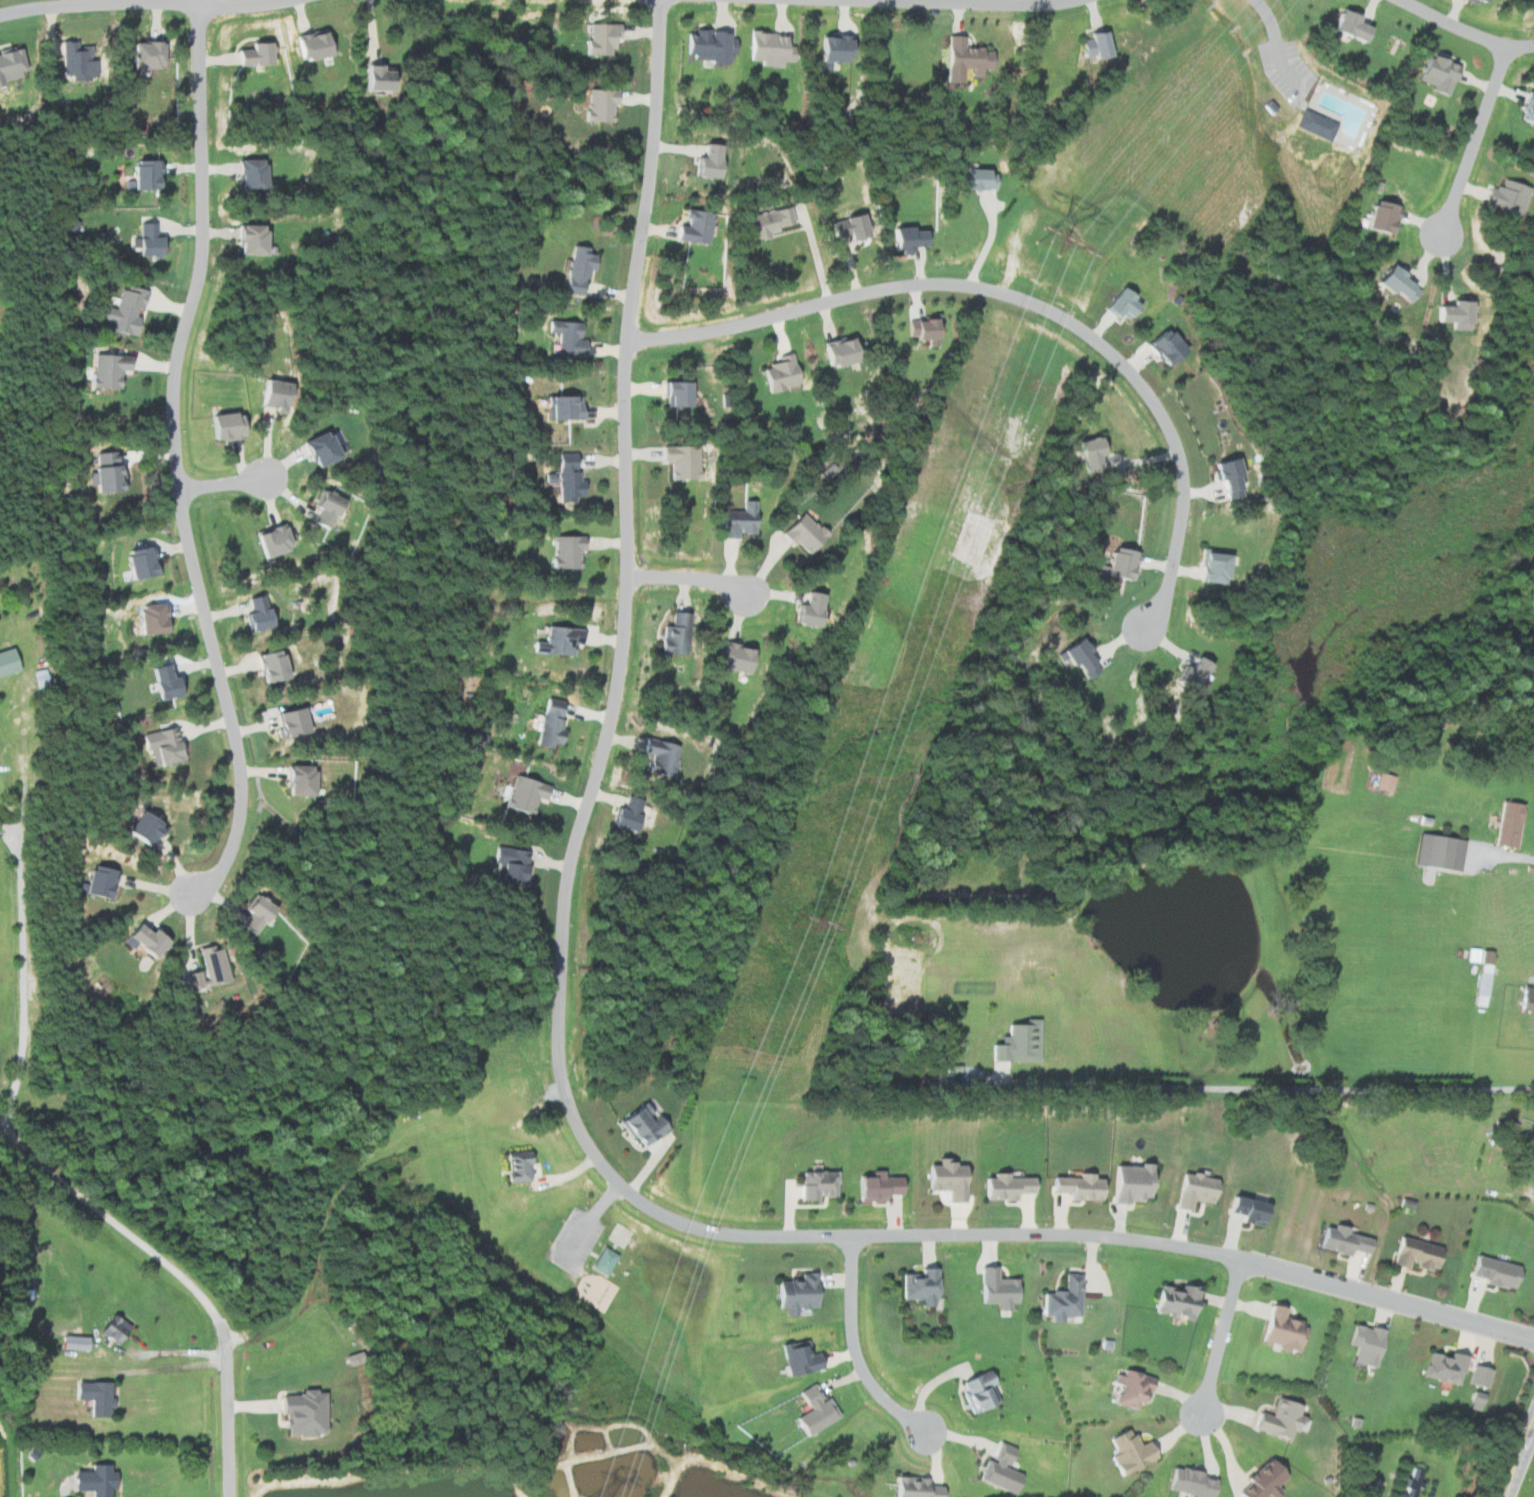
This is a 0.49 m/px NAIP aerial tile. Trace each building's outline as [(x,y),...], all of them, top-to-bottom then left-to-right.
[(1356,15),(1340,7),(1328,30),(1358,45),(1366,29),(1353,23),(1356,15)] [(609,57),(609,40),(617,40),(617,25),(586,25),(586,42),(580,42),(580,56),(609,57)] [(723,56),(736,56),(737,40),(728,40),(728,32),(691,31),(691,36),(681,36),(681,55),(689,55),(689,61),(709,61),(708,65),(723,65),(723,56)] [(331,55),(326,32),(290,40),(295,64),(331,55)] [(783,68),(784,34),(747,33),(746,61),(758,62),(758,68),(783,68)] [(1090,60),(1104,59),(1103,35),(1079,36),(1080,58),(1089,57),(1090,60)] [(944,84),(963,84),(963,77),(979,78),(979,70),(989,71),(990,49),(962,49),(963,37),(946,37),(944,84)] [(143,77),(143,68),(160,68),(160,38),(145,38),(145,44),(129,43),(129,76),(143,77)] [(814,63),(819,63),(819,71),(828,71),(828,62),(847,62),(848,39),(814,38),(814,63)] [(69,81),(86,82),(87,48),(77,47),(77,42),(61,42),(60,76),(69,76),(69,81)] [(246,43),(247,50),(234,51),(235,67),(268,66),(267,43),(246,43)] [(23,77),(16,48),(0,52),(0,83),(23,77)] [(1457,68),(1424,53),(1413,79),(1431,87),(1430,91),(1444,97),(1457,68)] [(359,63),(360,92),(382,92),(381,62),(359,63)] [(610,124),(610,106),(615,106),(615,91),(583,90),(582,123),(610,124)] [(1525,92),(1516,122),(1533,128),(1533,95),(1525,92)] [(1295,131),(1329,141),(1335,122),(1300,113),(1295,131)] [(721,144),(699,144),(699,157),(691,157),(690,177),(720,177),(721,144)] [(259,158),(234,159),(234,189),(271,188),(271,179),(260,179),(259,158)] [(158,189),(158,159),(128,159),(128,189),(158,189)] [(962,189),(995,188),(994,171),(977,171),(977,165),(962,165),(962,189)] [(1528,188),(1501,181),(1500,188),(1488,185),(1482,207),(1521,217),(1528,188)] [(1363,227),(1391,234),(1399,206),(1370,199),(1363,227)] [(793,223),(787,204),(739,218),(743,233),(749,232),(752,241),(769,236),(767,230),(793,223)] [(671,238),(706,245),(712,213),(685,208),(681,226),(674,224),(671,238)] [(827,221),(831,238),(845,234),(847,239),(862,235),(856,213),(827,221)] [(155,223),(137,223),(137,237),(131,237),(131,255),(154,256),(155,223)] [(232,254),(266,254),(266,224),(233,224),(232,254)] [(907,246),(922,245),(921,230),(908,230),(908,226),(888,227),(889,250),(898,250),(898,254),(908,254),(907,246)] [(562,293),(584,296),(590,254),(585,253),(586,247),(569,245),(562,293)] [(1417,289),(1394,271),(1395,269),(1387,262),(1372,281),(1387,293),(1390,289),(1406,303),(1417,289)] [(106,329),(132,336),(137,317),(136,317),(142,290),(118,284),(112,308),(101,306),(98,319),(108,321),(106,329)] [(1119,311),(1125,317),(1137,303),(1118,286),(1101,306),(1113,317),(1119,311)] [(1448,305),(1432,304),(1432,321),(1451,322),(1451,329),(1467,330),(1468,300),(1448,299),(1448,305)] [(933,338),(933,318),(906,319),(907,339),(933,338)] [(545,320),(545,333),(556,333),(555,354),(585,355),(586,340),(578,340),(579,322),(545,320)] [(1143,344),(1162,364),(1180,347),(1160,327),(1143,344)] [(824,367),(857,359),(852,336),(843,338),(842,337),(818,342),(824,367)] [(792,352),(776,355),(777,360),(766,363),(767,368),(760,369),(764,390),(799,383),(792,352)] [(119,371),(126,372),(126,355),(90,355),(89,387),(118,388),(119,371)] [(288,383),(259,377),(254,404),(283,410),(288,383)] [(683,406),(684,381),(658,380),(658,395),(664,395),(663,406),(683,406)] [(543,419),(581,420),(582,395),(544,395),(543,419)] [(206,439),(242,438),(241,415),(231,415),(231,412),(205,413),(206,439)] [(308,467),(332,457),(321,431),(297,440),(308,467)] [(1104,453),(1102,436),(1075,439),(1079,472),(1097,470),(1095,455),(1104,453)] [(667,478),(697,478),(697,445),(658,445),(658,461),(666,461),(667,478)] [(120,464),(114,464),(114,451),(93,452),(93,465),(87,465),(88,491),(120,490),(120,464)] [(557,500),(579,499),(577,453),(555,453),(557,500)] [(1223,500),(1241,497),(1237,476),(1240,476),(1236,457),(1210,461),(1213,479),(1220,478),(1223,500)] [(328,530),(339,497),(315,489),(310,506),(316,509),(311,524),(328,530)] [(755,500),(740,501),(740,511),(719,511),(719,538),(737,538),(737,533),(755,533),(755,500)] [(780,537),(810,554),(825,530),(795,512),(780,537)] [(283,522),(250,532),(258,557),(287,548),(283,533),(286,532),(283,522)] [(580,536),(552,535),(551,557),(548,557),(547,568),(579,568),(580,536)] [(128,580),(157,574),(150,545),(130,549),(131,553),(122,555),(128,580)] [(1135,552),(1107,546),(1101,574),(1129,581),(1135,552)] [(1223,583),(1224,552),(1198,551),(1197,582),(1223,583)] [(817,627),(818,617),(821,617),(824,594),(802,592),(801,605),(792,604),(790,624),(817,627)] [(271,627),(265,594),(247,597),(250,612),(240,613),(244,632),(271,627)] [(164,604),(136,605),(136,634),(164,633),(164,604)] [(683,654),(685,613),(669,612),(668,626),(659,626),(658,653),(683,654)] [(571,655),(572,645),(578,646),(579,628),(544,626),(543,642),(529,641),(529,653),(571,655)] [(1097,671),(1087,653),(1090,651),(1082,634),(1060,645),(1078,680),(1097,671)] [(744,671),(745,643),(716,642),(714,670),(744,671)] [(17,670),(10,647),(0,650),(0,676),(17,670)] [(256,681),(283,679),(281,650),(254,652),(256,681)] [(1170,681),(1192,694),(1209,664),(1193,655),(1186,668),(1179,664),(1170,681)] [(151,699),(178,696),(175,677),(164,678),(163,664),(147,667),(151,699)] [(534,743),(555,748),(565,702),(543,697),(534,743)] [(272,712),(277,738),(304,732),(298,707),(272,712)] [(140,734),(145,752),(150,750),(154,766),(181,759),(173,726),(140,734)] [(676,746),(642,737),(638,752),(647,754),(643,771),(668,778),(676,746)] [(309,766),(282,765),(281,795),(308,796),(309,766)] [(1374,789),(1391,792),(1394,776),(1377,773),(1374,789)] [(532,799),(543,801),(546,784),(510,776),(503,809),(529,814),(532,799)] [(622,810),(612,807),(606,825),(632,833),(642,800),(626,796),(622,810)] [(1516,848),(1521,804),(1498,801),(1494,846),(1516,848)] [(143,847),(154,831),(159,823),(139,809),(123,833),(143,847)] [(1459,871),(1462,839),(1417,834),(1414,866),(1459,871)] [(524,884),(526,849),(492,848),(491,863),(496,863),(495,883),(524,884)] [(80,895),(108,899),(112,870),(84,866),(80,895)] [(251,935),(269,906),(250,894),(240,910),(246,914),(238,927),(251,935)] [(146,960),(166,938),(152,925),(144,934),(132,923),(120,936),(146,960)] [(186,990),(226,981),(218,946),(196,950),(200,970),(182,974),(186,990)] [(1466,962),(1479,963),(1476,995),(1487,996),(1492,951),(1468,948),(1466,962)] [(1520,987),(1519,1011),(1533,1012),(1533,988),(1520,987)] [(1005,1024),(1005,1036),(997,1036),(997,1045),(989,1045),(988,1061),(1036,1062),(1036,1019),(1022,1019),(1022,1025),(1005,1024)] [(657,1114),(650,1119),(638,1103),(616,1119),(637,1148),(666,1127),(657,1114)] [(528,1151),(503,1153),(504,1183),(530,1182),(528,1151)] [(963,1203),(964,1163),(934,1163),(934,1165),(924,1165),(923,1191),(946,1191),(946,1202),(963,1203)] [(1150,1198),(1151,1164),(1137,1164),(1137,1167),(1110,1166),(1109,1202),(1141,1203),(1141,1197),(1150,1198)] [(853,1178),(853,1201),(883,1200),(883,1195),(899,1194),(899,1177),(880,1178),(880,1171),(868,1171),(868,1177),(853,1178)] [(835,1197),(834,1172),(797,1172),(798,1202),(813,1201),(813,1197),(835,1197)] [(1173,1209),(1188,1212),(1190,1200),(1212,1205),(1217,1179),(1180,1172),(1173,1209)] [(1014,1193),(1033,1194),(1033,1178),(1006,1178),(1007,1173),(990,1173),(990,1178),(981,1178),(980,1200),(1014,1201),(1014,1193)] [(1049,1177),(1048,1193),(1066,1194),(1066,1200),(1098,1201),(1099,1179),(1091,1179),(1091,1174),(1075,1174),(1075,1178),(1049,1177)] [(1223,1213),(1237,1216),(1235,1222),(1255,1227),(1260,1204),(1227,1196),(1223,1213)] [(1367,1238),(1345,1233),(1346,1228),(1331,1224),(1330,1229),(1320,1226),(1315,1249),(1347,1257),(1348,1250),(1364,1254),(1367,1238)] [(1438,1247),(1396,1237),(1390,1266),(1406,1269),(1407,1265),(1433,1271),(1438,1247)] [(589,1268),(603,1277),(616,1255),(601,1246),(589,1268)] [(1482,1284),(1513,1290),(1517,1265),(1472,1257),(1468,1276),(1483,1279),(1482,1284)] [(976,1268),(977,1304),(996,1303),(996,1311),(1008,1311),(1008,1303),(1017,1303),(1017,1279),(995,1279),(995,1267),(976,1268)] [(899,1274),(898,1300),(917,1300),(917,1307),(931,1307),(932,1269),(916,1269),(916,1274),(899,1274)] [(816,1273),(798,1273),(797,1281),(773,1281),(772,1309),(782,1309),(782,1318),(793,1318),(793,1309),(815,1309),(816,1273)] [(1077,1317),(1078,1274),(1061,1274),(1061,1292),(1040,1292),(1040,1316),(1048,1316),(1048,1323),(1059,1323),(1059,1317),(1077,1317)] [(1190,1321),(1199,1289),(1178,1284),(1177,1290),(1156,1285),(1150,1311),(1190,1321)] [(1259,1342),(1277,1345),(1276,1350),(1294,1354),(1301,1322),(1283,1317),(1285,1308),(1267,1304),(1259,1342)] [(126,1326),(108,1313),(95,1331),(113,1344),(126,1326)] [(1350,1364),(1374,1368),(1380,1330),(1350,1325),(1347,1346),(1352,1347),(1350,1364)] [(784,1376),(820,1370),(817,1355),(808,1356),(806,1344),(779,1349),(784,1376)] [(1421,1378),(1457,1386),(1464,1357),(1447,1353),(1446,1357),(1427,1353),(1421,1378)] [(1490,1370),(1470,1366),(1467,1385),(1487,1389),(1490,1370)] [(1110,1384),(1116,1386),(1111,1404),(1139,1412),(1149,1378),(1122,1370),(1120,1377),(1113,1375),(1110,1384)] [(996,1403),(984,1371),(959,1381),(966,1400),(962,1402),(966,1414),(996,1403)] [(72,1400),(88,1400),(88,1417),(110,1418),(110,1398),(107,1398),(108,1383),(73,1382),(72,1400)] [(801,1438),(836,1418),(825,1399),(820,1402),(810,1385),(795,1394),(805,1411),(790,1419),(801,1438)] [(322,1393),(313,1393),(313,1389),(298,1390),(298,1396),(276,1396),(276,1410),(282,1410),(283,1437),(323,1436),(322,1393)] [(1468,1409),(1481,1411),(1485,1394),(1472,1391),(1468,1409)] [(1299,1406),(1275,1398),(1269,1416),(1256,1412),(1250,1429),(1287,1441),(1292,1425),(1299,1427),(1302,1417),(1296,1415),(1299,1406)] [(1106,1438),(1113,1454),(1107,1457),(1116,1477),(1155,1459),(1147,1441),(1137,1446),(1128,1427),(1106,1438)] [(975,1481),(1011,1495),(1019,1475),(1005,1470),(1014,1449),(998,1443),(989,1462),(984,1460),(975,1481)] [(1248,1484),(1235,1493),(1238,1496),(1263,1496),(1266,1495),(1267,1496),(1271,1496),(1278,1492),(1274,1486),(1285,1478),(1270,1458),(1243,1477),(1248,1484)] [(109,1489),(113,1489),(113,1465),(88,1465),(88,1472),(70,1472),(70,1492),(89,1492),(89,1496),(108,1496),(109,1489)] [(1213,1476),(1169,1467),(1164,1491),(1197,1496),(1209,1496),(1213,1476)] [(1400,1478),(1399,1490),(1402,1490),(1401,1496),(1414,1496),(1416,1485),(1419,1485),(1421,1470),(1411,1468),(1410,1480),(1400,1478)] [(939,1487),(928,1487),(928,1478),(894,1477),(894,1484),(890,1484),(890,1496),(939,1496),(939,1487)]
